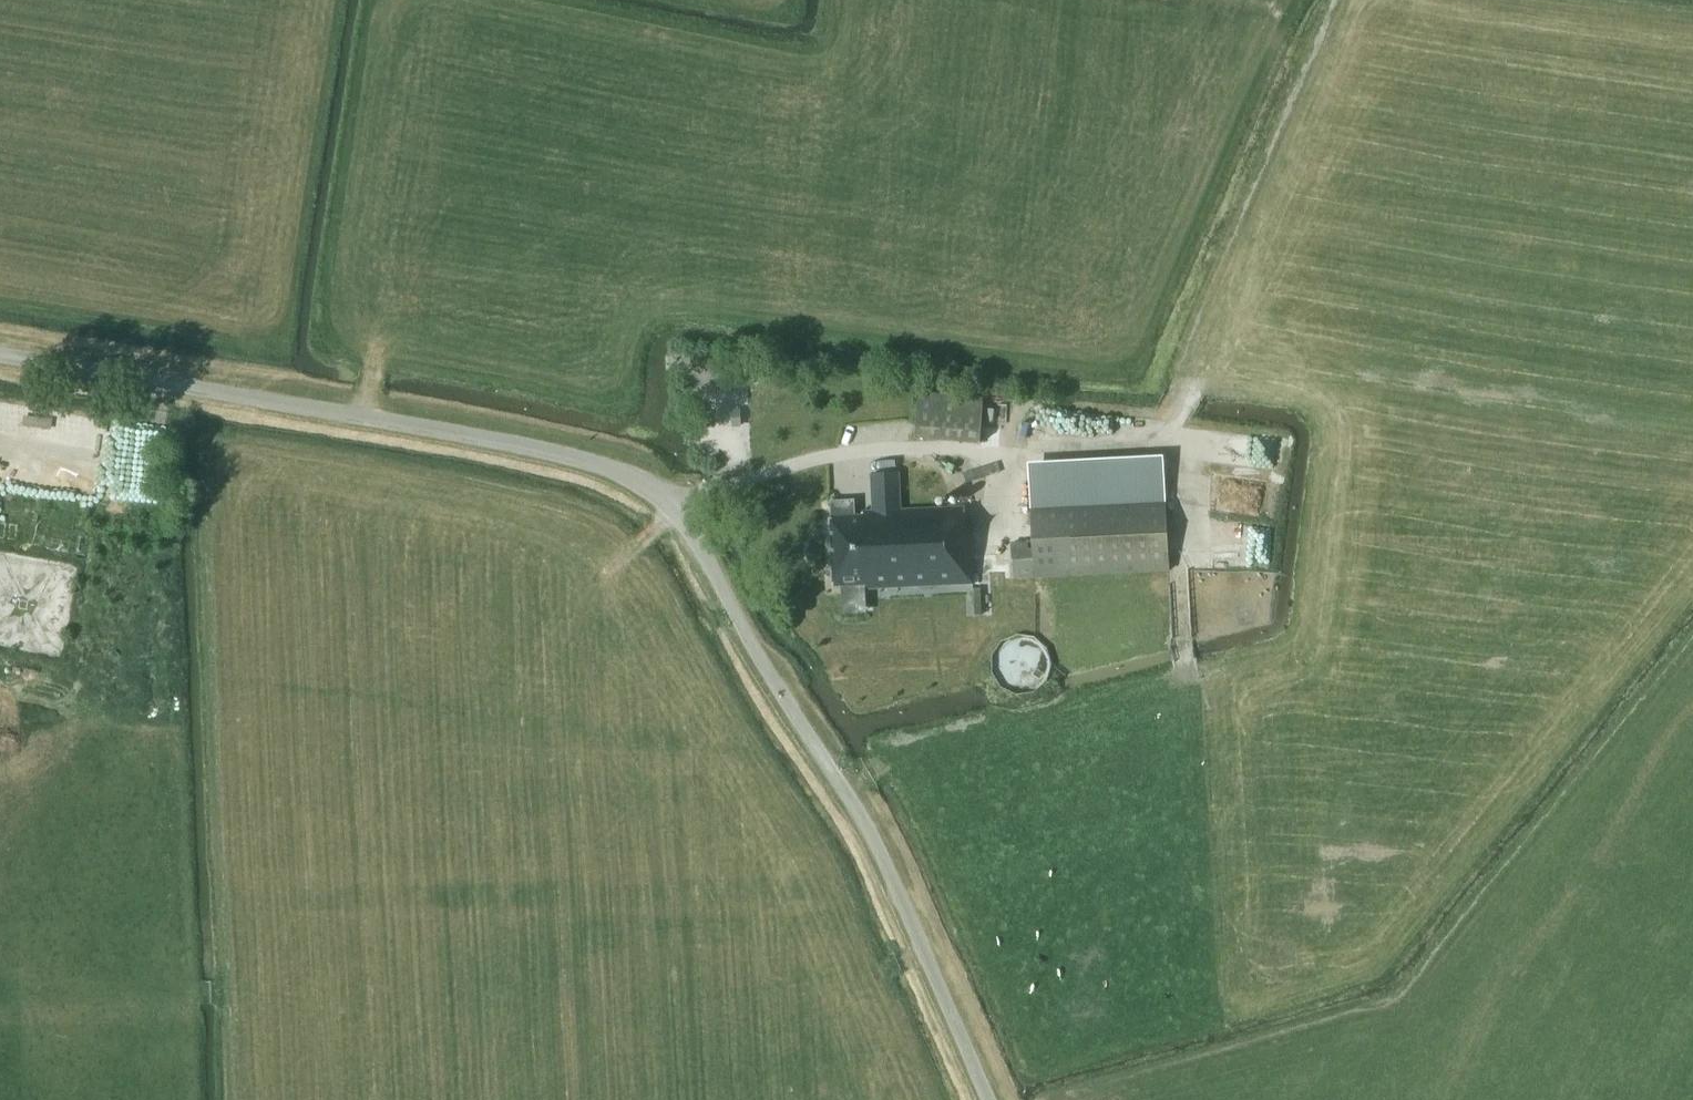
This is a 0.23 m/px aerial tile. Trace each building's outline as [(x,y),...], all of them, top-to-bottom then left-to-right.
[(917,394),(914,438),(980,443),(984,398),(917,394)] [(118,478),(22,465),(20,485),(115,497),(118,478)] [(1029,480),(1031,504),(1164,497),(1163,473),(1029,480)] [(1013,579),(1168,570),(1164,497),(1031,504),(1033,543),(1011,544),(1013,579)] [(865,586),(865,589),(973,584),(971,530),(967,531),(965,507),(863,512),(863,516),(855,516),(855,500),(830,501),(831,517),(834,587),(865,586)] [(1052,668),(1052,664),(1052,659),(1050,652),(1048,648),(1043,643),(1037,638),(1034,637),(1029,636),(1022,635),(1017,637),(1011,638),(1006,642),(1003,645),(998,654),(997,659),(996,664),(997,669),(999,676),(1004,684),(1013,689),(1017,691),(1025,692),(1033,691),(1039,688),(1044,684),(1047,680),(1050,674),(1052,668)]
